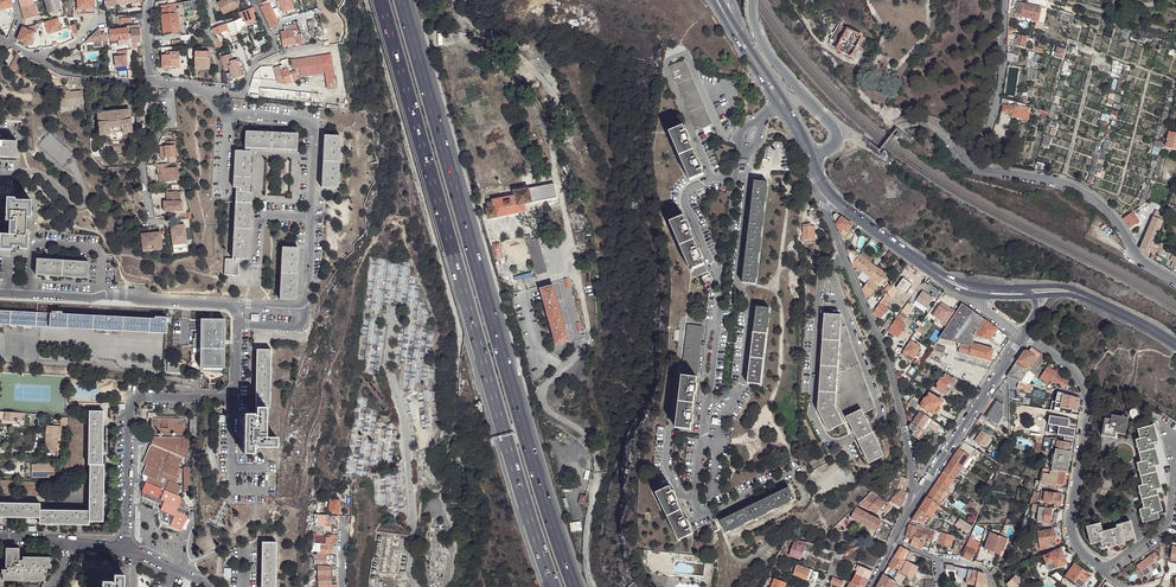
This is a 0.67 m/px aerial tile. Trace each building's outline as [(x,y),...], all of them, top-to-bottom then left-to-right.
[(10,0),(0,0),(0,10),(12,6),(10,0)] [(58,0),(46,0),(45,0),(49,13),(61,9),(60,5),(59,2),(58,0)] [(78,9),(95,8),(94,0),(77,0),(78,9)] [(213,17),(214,16),(211,7),(211,5),(213,5),(212,0),(209,0),(204,2),(209,18),(213,17)] [(234,0),(223,0),(218,2),(223,13),(237,7),(234,0)] [(281,8),(282,12),(293,9),(290,0),(279,0),(281,8)] [(197,2),(184,3),(184,8),(191,7),(191,12),(198,12),(197,2)] [(21,7),(25,19),(37,15),(33,3),(21,7)] [(1014,14),(1027,17),(1027,19),(1038,22),(1041,9),(1017,3),(1014,14)] [(179,32),(177,7),(175,7),(175,4),(161,5),(164,34),(179,32)] [(260,7),(270,29),(276,26),(275,23),(274,21),(268,9),(267,7),(266,4),(260,7)] [(251,8),(239,12),(241,18),(244,26),(256,21),(252,10),(251,8)] [(268,9),(274,21),(275,20),(277,19),(271,8),(270,9),(268,9)] [(1089,14),(1080,11),(1077,18),(1085,21),(1089,21),(1089,14)] [(1109,27),(1110,20),(1102,17),(1100,24),(1109,27)] [(60,25),(58,18),(45,21),(48,34),(64,29),(62,24),(60,25)] [(244,26),(241,18),(233,21),(234,21),(238,33),(246,30),(244,26)] [(1084,26),(1086,22),(1075,18),(1072,28),(1079,30),(1080,27),(1083,28),(1084,26)] [(234,21),(226,24),(228,29),(229,32),(230,36),(231,35),(238,33),(234,21)] [(284,26),(285,32),(293,31),(292,29),(296,28),(295,22),(288,23),(288,25),(284,26)] [(70,25),(73,34),(80,33),(78,23),(70,25)] [(26,27),(23,25),(22,27),(35,33),(35,30),(36,24),(26,27)] [(214,29),(213,29),(215,34),(220,32),(228,29),(226,24),(218,27),(214,29)] [(850,57),(862,37),(838,24),(830,39),(839,44),(836,50),(850,57)] [(203,29),(213,44),(216,48),(221,44),(213,33),(208,26),(203,29)] [(35,33),(22,27),(17,40),(29,45),(31,40),(32,37),(34,38),(36,34),(35,33)] [(102,34),(101,28),(99,28),(86,41),(84,43),(87,43),(96,42),(102,41),(102,34)] [(128,28),(109,30),(110,34),(110,41),(129,39),(128,28)] [(131,30),(131,42),(136,42),(141,41),(140,29),(132,29),(131,30)] [(1103,37),(1111,40),(1113,31),(1105,29),(1103,37)] [(281,33),(283,46),(290,45),(295,44),(293,31),(285,32),(281,33)] [(1120,40),(1127,42),(1130,36),(1121,34),(1120,40)] [(1160,41),(1159,46),(1162,47),(1167,50),(1169,43),(1162,40),(1160,41)] [(1017,41),(1015,47),(1024,49),(1026,43),(1017,41)] [(1162,47),(1159,46),(1148,42),(1147,47),(1148,47),(1147,49),(1150,51),(1150,53),(1156,54),(1157,52),(1160,52),(1166,55),(1165,57),(1172,60),(1171,58),(1174,54),(1167,50),(1162,47)] [(1066,52),(1073,54),(1073,52),(1077,54),(1079,48),(1075,47),(1068,44),(1066,52)] [(1053,57),(1063,60),(1065,50),(1056,48),(1053,57)] [(126,51),(114,52),(115,69),(127,68),(126,51)] [(194,51),(194,66),(209,66),(209,51),(194,51)] [(161,53),(162,67),(170,67),(175,67),(179,66),(179,52),(161,53)] [(21,61),(17,54),(9,69),(16,72),(21,61)] [(232,54),(220,56),(228,82),(232,80),(232,79),(242,76),(238,60),(234,60),(232,54)] [(290,60),(292,69),(300,68),(301,77),(325,73),(328,88),(337,87),(332,54),(290,60)] [(279,66),(281,69),(281,71),(292,67),(288,59),(288,58),(280,61),(282,65),(279,66)] [(711,123),(711,122),(684,59),(669,65),(685,104),(696,130),(711,123)] [(1129,67),(1113,62),(1112,64),(1114,65),(1112,68),(1115,69),(1114,72),(1111,70),(1110,75),(1119,79),(1125,81),(1126,77),(1124,77),(1126,71),(1128,72),(1129,67)] [(1057,80),(1063,82),(1065,76),(1068,77),(1069,76),(1070,71),(1067,70),(1068,65),(1064,64),(1062,72),(1061,73),(1061,75),(1059,74),(1058,78),(1058,77),(1057,80)] [(919,69),(915,66),(911,71),(915,75),(919,69)] [(281,71),(286,84),(298,79),(295,71),(293,72),(292,69),(292,67),(281,71)] [(281,71),(281,69),(278,71),(278,72),(282,83),(286,84),(281,71)] [(1110,93),(1115,95),(1121,97),(1122,95),(1119,94),(1121,89),(1122,89),(1124,82),(1120,80),(1110,77),(1111,78),(1109,82),(1111,83),(1111,85),(1108,85),(1106,91),(1110,93)] [(1061,91),(1063,82),(1057,80),(1054,89),(1061,91)] [(1167,97),(1173,99),(1175,88),(1174,88),(1175,84),(1171,82),(1167,97)] [(67,91),(67,87),(58,88),(58,94),(60,94),(61,108),(75,107),(75,106),(84,105),(83,92),(70,93),(67,93),(67,91)] [(259,96),(311,102),(312,93),(260,88),(259,96)] [(1058,106),(1060,99),(1055,97),(1056,91),(1054,91),(1052,96),(1050,104),(1058,106)] [(1113,100),(1115,95),(1110,93),(1108,97),(1107,102),(1103,101),(1102,105),(1105,106),(1111,107),(1113,100)] [(1164,112),(1169,113),(1172,100),(1167,98),(1164,112)] [(1011,105),(1005,104),(1003,113),(1009,114),(1009,116),(1017,118),(1017,115),(1019,107),(1018,107),(1011,105),(1011,106),(1011,105)] [(1050,108),(1049,112),(1050,112),(1048,119),(1054,121),(1055,118),(1054,117),(1056,109),(1057,107),(1051,105),(1050,108)] [(1017,118),(1020,119),(1028,120),(1030,109),(1019,107),(1017,115),(1017,118)] [(136,109),(129,110),(131,132),(138,131),(136,109)] [(131,132),(129,110),(98,113),(100,135),(109,134),(109,133),(123,131),(123,133),(131,132)] [(1108,120),(1107,124),(1107,125),(1116,127),(1117,122),(1118,119),(1115,117),(1117,112),(1110,110),(1110,113),(1108,120)] [(1046,123),(1048,116),(1042,114),(1040,121),(1046,123)] [(679,155),(693,149),(689,139),(690,139),(686,129),(685,130),(683,125),(669,131),(679,155)] [(1103,139),(1104,138),(1107,132),(1105,132),(1107,126),(1102,125),(1098,137),(1102,138),(1103,139)] [(1116,127),(1107,125),(1107,126),(1105,132),(1107,132),(1104,138),(1108,139),(1111,135),(1114,135),(1116,128),(1116,127)] [(1157,127),(1156,130),(1155,133),(1163,136),(1164,131),(1164,129),(1157,127)] [(109,134),(109,137),(111,139),(114,141),(116,141),(119,140),(121,138),(123,136),(123,133),(123,131),(109,133),(109,134)] [(244,148),(271,149),(271,133),(245,131),(244,148)] [(271,133),(271,149),(297,151),(297,134),(271,133)] [(1169,133),(1166,144),(1165,147),(1175,150),(1175,134),(1169,133)] [(324,135),(323,161),(339,162),(340,136),(324,135)] [(1053,138),(1044,135),(1041,150),(1049,153),(1053,138)] [(1102,139),(1102,138),(1098,137),(1093,136),(1091,144),(1096,145),(1100,146),(1102,139)] [(1101,146),(1103,139),(1102,138),(1102,139),(1100,146),(1096,145),(1094,152),(1099,154),(1101,146)] [(164,146),(166,158),(177,156),(176,145),(177,145),(176,140),(166,141),(167,146),(164,146)] [(16,158),(17,142),(0,141),(0,157),(16,158)] [(1152,150),(1158,152),(1160,144),(1154,142),(1152,150)] [(679,155),(689,180),(704,174),(702,169),(703,168),(699,159),(698,160),(693,149),(679,155)] [(251,151),(235,151),(233,177),(250,177),(251,151)] [(1097,159),(1099,154),(1094,152),(1089,161),(1096,164),(1097,163),(1098,159),(1097,159)] [(1156,169),(1158,158),(1151,155),(1149,162),(1149,167),(1156,169)] [(1036,167),(1035,170),(1046,172),(1048,166),(1049,162),(1042,159),(1041,164),(1040,167),(1040,168),(1036,167)] [(323,161),(321,188),(338,189),(339,162),(323,161)] [(1096,168),(1105,171),(1107,165),(1098,162),(1097,165),(1098,166),(1096,168)] [(167,168),(166,164),(157,164),(158,169),(160,169),(161,182),(178,181),(177,167),(167,168)] [(1082,181),(1092,185),(1096,169),(1085,166),(1083,172),(1085,173),(1082,181)] [(1096,169),(1092,185),(1097,187),(1100,179),(1103,180),(1105,173),(1096,169)] [(1141,177),(1143,178),(1149,180),(1150,175),(1152,172),(1143,169),(1141,177)] [(1149,180),(1143,178),(1142,184),(1150,186),(1152,176),(1150,175),(1149,180)] [(235,202),(251,202),(252,193),(249,192),(250,177),(233,177),(233,188),(236,188),(235,202)] [(767,181),(753,179),(750,207),(764,209),(767,181)] [(555,183),(530,188),(533,202),(558,197),(555,183)] [(533,202),(530,188),(515,190),(516,195),(507,197),(494,199),(494,202),(489,203),(490,208),(487,209),(488,218),(526,211),(525,204),(533,202)] [(181,192),(167,192),(167,197),(169,197),(169,201),(168,201),(168,211),(183,211),(183,201),(181,201),(181,192)] [(1145,201),(1148,192),(1144,192),(1143,194),(1140,192),(1138,199),(1145,201)] [(14,201),(14,199),(7,198),(6,221),(10,221),(9,235),(0,235),(0,239),(0,250),(12,250),(12,247),(20,247),(20,249),(27,249),(28,232),(25,232),(26,217),(30,218),(31,202),(14,201)] [(1128,208),(1133,212),(1145,203),(1143,202),(1139,204),(1135,201),(1128,208)] [(234,228),(250,229),(251,202),(235,202),(234,228)] [(747,234),(761,236),(764,209),(750,207),(747,234)] [(1155,211),(1153,217),(1162,221),(1164,215),(1160,213),(1155,211)] [(1133,212),(1124,218),(1130,228),(1139,221),(1133,212)] [(680,246),(695,240),(690,229),(691,228),(687,219),(686,219),(684,214),(669,221),(680,246)] [(836,224),(847,232),(852,225),(841,217),(836,224)] [(1153,217),(1140,248),(1148,258),(1155,240),(1162,221),(1153,217)] [(836,224),(843,242),(849,234),(847,232),(836,224)] [(806,238),(807,243),(817,242),(815,228),(812,228),(812,226),(805,227),(805,234),(806,238)] [(234,228),(232,258),(239,259),(248,259),(250,229),(234,228)] [(185,229),(171,230),(172,245),(186,245),(185,229)] [(744,257),(758,259),(761,236),(747,234),(744,257)] [(160,235),(141,236),(142,248),(153,248),(153,252),(162,251),(160,235)] [(549,271),(540,238),(533,240),(532,235),(527,236),(538,275),(549,271)] [(680,246),(690,269),(704,263),(702,258),(703,258),(699,248),(698,249),(695,240),(680,246)] [(186,245),(172,245),(172,254),(186,253),(186,245)] [(1155,255),(1159,248),(1153,246),(1150,252),(1152,253),(1155,255)] [(282,247),(280,273),(297,274),(298,248),(282,247)] [(849,256),(853,265),(860,256),(857,253),(852,252),(849,256)] [(860,256),(853,265),(857,268),(861,272),(863,273),(870,262),(872,260),(862,252),(860,254),(860,256)] [(742,280),(756,282),(758,259),(744,257),(742,280)] [(238,275),(239,259),(232,258),(225,258),(224,275),(238,275)] [(37,259),(36,275),(62,277),(63,260),(37,259)] [(89,262),(63,260),(62,277),(88,279),(89,262)] [(870,262),(863,273),(864,274),(864,273),(865,274),(872,265),(873,264),(870,262)] [(707,270),(704,263),(690,269),(693,276),(707,270)] [(871,278),(878,268),(872,265),(865,274),(866,275),(871,278)] [(886,274),(878,268),(871,278),(874,280),(880,284),(886,274)] [(280,273),(279,299),(296,300),(297,274),(280,273)] [(872,282),(870,280),(863,289),(870,294),(872,295),(878,286),(872,282)] [(558,345),(570,341),(555,285),(542,289),(558,345)] [(888,285),(883,291),(885,293),(887,294),(887,293),(891,289),(891,288),(888,285)] [(866,299),(870,294),(863,289),(862,291),(866,299)] [(895,293),(891,289),(887,293),(887,294),(885,296),(885,297),(888,300),(890,298),(892,298),(895,293)] [(922,291),(916,301),(923,306),(927,308),(933,298),(922,291)] [(909,301),(901,312),(904,314),(912,303),(909,301)] [(881,302),(874,312),(880,319),(889,310),(884,306),(881,302)] [(50,311),(51,311),(51,303),(37,303),(36,312),(50,313),(50,311)] [(984,320),(962,304),(956,314),(948,325),(940,339),(956,342),(958,343),(959,343),(961,343),(962,341),(972,343),(974,336),(984,320)] [(770,307),(756,305),(753,331),(767,333),(770,307)] [(50,313),(36,312),(0,311),(0,326),(4,326),(10,326),(18,327),(23,326),(32,327),(41,327),(49,328),(50,313)] [(62,312),(51,311),(50,311),(50,313),(49,328),(96,330),(118,331),(165,333),(167,317),(166,317),(154,316),(154,318),(62,314),(62,312)] [(901,312),(897,317),(904,322),(908,317),(906,316),(904,314),(901,312)] [(831,319),(831,314),(824,313),(822,339),(839,341),(840,325),(841,319),(831,319)] [(908,317),(904,322),(909,326),(913,321),(911,319),(908,317)] [(892,324),(887,331),(897,337),(905,326),(896,319),(892,324)] [(224,320),(201,320),(201,324),(199,324),(199,329),(197,329),(197,334),(196,334),(196,339),(194,339),(194,349),(201,349),(201,368),(224,369),(224,320)] [(882,327),(887,331),(892,324),(887,320),(882,327)] [(991,324),(984,320),(974,336),(990,340),(997,329),(991,324)] [(687,325),(681,374),(695,376),(700,326),(687,325)] [(842,325),(840,325),(839,341),(838,366),(836,392),(835,406),(843,423),(848,421),(846,416),(861,408),(863,413),(875,407),(845,325),(842,325)] [(1008,336),(997,329),(990,340),(1004,349),(1009,341),(1008,336)] [(753,331),(750,357),(763,359),(767,333),(753,331)] [(839,341),(822,339),(820,366),(838,366),(839,341)] [(574,353),(570,341),(558,345),(561,357),(574,353)] [(911,341),(904,352),(913,358),(921,347),(911,341)] [(961,343),(960,346),(959,352),(968,355),(971,346),(961,343)] [(994,349),(972,343),(971,346),(968,355),(990,361),(994,349)] [(946,347),(936,344),(932,350),(944,353),(946,347)] [(257,348),(256,377),(270,377),(270,348),(257,348)] [(1032,348),(1029,352),(1036,357),(1044,362),(1047,359),(1032,348)] [(1023,351),(1017,361),(1028,369),(1036,357),(1029,352),(1027,351),(1023,351)] [(913,358),(904,352),(902,355),(911,361),(913,358)] [(750,357),(746,382),(760,384),(763,359),(750,357)] [(927,357),(924,361),(938,369),(941,364),(927,357)] [(1036,357),(1028,369),(1029,371),(1036,376),(1044,362),(1036,357)] [(1028,369),(1017,361),(1006,376),(1010,378),(1018,381),(1022,383),(1029,371),(1028,369)] [(170,362),(170,373),(183,374),(184,363),(170,362)] [(838,366),(820,366),(819,391),(836,392),(838,366)] [(1040,379),(1048,385),(1050,381),(1055,385),(1057,383),(1060,386),(1064,381),(1060,378),(1061,377),(1055,374),(1056,373),(1048,367),(1040,379)] [(1036,376),(1029,371),(1022,383),(1027,384),(1030,385),(1036,376)] [(695,376),(681,374),(678,401),(693,403),(695,391),(696,392),(697,382),(696,381),(696,376),(695,376)] [(950,377),(945,375),(943,378),(941,378),(937,384),(939,385),(936,389),(946,395),(955,380),(950,377)] [(967,382),(977,387),(980,381),(969,376),(967,382)] [(256,406),(264,406),(269,407),(270,377),(256,377),(256,406)] [(836,392),(819,391),(817,409),(828,430),(843,423),(835,406),(836,392)] [(1059,404),(1060,404),(1071,406),(1073,395),(1062,392),(1059,404)] [(929,393),(921,405),(921,406),(927,410),(928,408),(935,413),(942,401),(929,393)] [(911,399),(908,403),(912,406),(916,409),(919,405),(918,404),(911,399)] [(693,403),(678,401),(675,427),(691,429),(691,423),(692,424),(694,414),(692,414),(693,403)] [(996,402),(986,418),(987,418),(997,426),(1003,416),(1003,406),(996,402)] [(1051,411),(1058,412),(1060,404),(1059,404),(1053,402),(1051,411)] [(264,436),(264,406),(256,406),(255,415),(254,415),(254,414),(242,414),(241,452),(252,452),(252,444),(253,444),(253,446),(275,446),(275,436),(264,436)] [(871,428),(863,413),(861,408),(846,416),(848,421),(856,436),(857,439),(873,432),(871,428)] [(87,411),(87,438),(101,438),(101,424),(101,411),(87,411)] [(920,431),(925,424),(929,418),(919,411),(909,427),(909,429),(913,431),(912,432),(912,434),(913,436),(919,440),(924,433),(920,431)] [(20,421),(20,414),(4,413),(3,420),(11,421),(11,422),(15,423),(17,421),(20,421)] [(151,418),(151,436),(186,436),(187,417),(187,413),(151,413),(151,418)] [(986,418),(981,415),(977,421),(983,424),(985,421),(987,418),(986,418)] [(1049,424),(1068,427),(1069,418),(1049,415),(1047,424),(1049,424)] [(1128,418),(1112,415),(1111,420),(1105,419),(1102,430),(1101,436),(1109,437),(1115,438),(1115,434),(1125,435),(1128,418)] [(190,417),(189,436),(197,436),(197,417),(190,417)] [(49,437),(48,449),(56,450),(56,449),(61,449),(62,437),(60,437),(60,426),(48,424),(48,430),(46,430),(46,435),(50,435),(50,437),(49,437)] [(1068,427),(1049,424),(1048,433),(1064,436),(1074,437),(1076,428),(1068,427)] [(1160,485),(1162,484),(1168,483),(1163,467),(1168,465),(1159,431),(1158,431),(1156,424),(1137,428),(1138,430),(1154,426),(1159,442),(1154,443),(1155,448),(1160,465),(1155,466),(1157,472),(1160,485)] [(1154,426),(1138,430),(1140,439),(1136,440),(1139,453),(1155,448),(1154,443),(1159,442),(1154,426)] [(974,441),(984,447),(991,437),(981,430),(974,441)] [(884,455),(873,432),(857,439),(869,463),(884,455)] [(176,466),(180,457),(185,459),(191,438),(152,437),(150,445),(142,464),(145,465),(141,474),(146,476),(144,481),(176,494),(179,485),(174,482),(180,468),(176,466)] [(991,437),(984,447),(988,450),(995,439),(991,437)] [(87,464),(88,464),(101,464),(101,456),(101,438),(87,438),(87,464)] [(1043,443),(1036,442),(1035,452),(1041,453),(1043,443)] [(1058,450),(1069,452),(1070,443),(1060,442),(1058,450)] [(1140,476),(1157,472),(1155,466),(1160,465),(1155,448),(1139,453),(1141,462),(1137,463),(1140,476)] [(968,455),(959,449),(952,459),(962,466),(969,456),(968,455)] [(1067,473),(1071,452),(1069,452),(1058,450),(1055,449),(1054,455),(1053,460),(1052,470),(1053,471),(1065,473),(1067,473)] [(943,472),(954,479),(962,466),(952,459),(943,472)] [(921,472),(926,465),(918,460),(916,464),(917,470),(921,472)] [(49,464),(37,464),(32,464),(32,477),(50,477),(50,474),(55,475),(54,462),(49,462),(49,464)] [(88,464),(88,490),(102,490),(102,473),(103,464),(101,464),(88,464)] [(1045,469),(1043,469),(1042,482),(1050,483),(1051,483),(1059,484),(1062,485),(1065,473),(1053,471),(1052,470),(1045,469)] [(946,491),(954,479),(943,472),(935,485),(946,491)] [(1161,488),(1160,485),(1157,472),(1140,476),(1143,485),(1138,487),(1142,499),(1158,495),(1156,489),(1161,488)] [(897,487),(904,491),(906,486),(907,479),(901,477),(897,487)] [(948,493),(955,483),(957,481),(954,479),(946,491),(948,493)] [(181,501),(182,498),(145,483),(144,483),(143,488),(141,493),(143,494),(142,498),(162,506),(159,512),(163,525),(165,526),(181,533),(182,530),(187,520),(190,520),(189,512),(185,511),(185,508),(185,503),(181,501)] [(938,504),(946,491),(935,485),(927,496),(938,504)] [(655,492),(667,516),(680,509),(676,499),(677,499),(672,490),(671,490),(669,486),(655,492)] [(795,499),(788,486),(766,497),(773,509),(795,499)] [(88,490),(88,510),(88,520),(102,521),(102,501),(102,490),(88,490)] [(901,507),(905,500),(904,499),(907,495),(901,490),(899,492),(897,491),(896,493),(890,501),(901,507)] [(1030,498),(1028,504),(1033,505),(1034,503),(1034,501),(1038,501),(1039,493),(1032,491),(1031,498),(1030,498)] [(1048,503),(1050,504),(1059,505),(1061,499),(1056,498),(1057,494),(1050,493),(1048,503)] [(858,504),(861,506),(876,513),(880,509),(885,504),(869,494),(858,504)] [(1162,511),(1158,495),(1142,499),(1144,508),(1139,510),(1142,523),(1159,519),(1158,512),(1162,511)] [(940,505),(938,504),(927,496),(919,509),(925,514),(929,516),(931,518),(940,505)] [(766,497),(741,509),(747,522),(773,509),(766,497)] [(338,513),(340,500),(329,499),(328,511),(338,513)] [(0,502),(0,517),(14,517),(14,503),(0,502)] [(967,506),(979,513),(981,509),(971,502),(967,506)] [(39,503),(14,503),(14,517),(39,517),(39,509),(39,503)] [(885,504),(880,509),(885,514),(891,509),(888,506),(888,505),(885,504)] [(876,532),(880,525),(882,522),(855,508),(853,512),(850,517),(876,532)] [(1044,523),(1046,509),(1039,508),(1037,523),(1044,523)] [(63,510),(39,509),(39,517),(39,524),(62,524),(63,524),(63,510)] [(678,540),(692,533),(690,528),(691,528),(686,519),(685,519),(680,509),(667,516),(678,540)] [(741,509),(719,520),(725,533),(747,522),(741,509)] [(925,514),(919,509),(912,520),(919,523),(925,514)] [(88,510),(63,510),(63,524),(76,524),(81,524),(88,524),(88,520),(88,510)] [(314,514),(313,524),(323,525),(324,515),(314,514)] [(923,524),(929,516),(925,514),(919,523),(923,524)] [(948,521),(956,525),(960,519),(952,514),(948,521)] [(844,518),(834,526),(837,530),(846,521),(844,518)] [(880,525),(892,531),(893,528),(882,521),(882,522),(880,525)] [(1111,530),(1115,546),(1126,543),(1125,541),(1135,539),(1130,522),(1116,526),(1116,528),(1111,530)] [(927,528),(911,523),(910,525),(917,529),(916,532),(927,535),(926,538),(932,540),(935,531),(932,530),(927,528)] [(1103,549),(1115,546),(1111,530),(1103,532),(1100,523),(1086,527),(1090,544),(1100,542),(1103,549)] [(913,540),(916,532),(917,529),(910,525),(905,537),(913,540)] [(1040,546),(1046,545),(1055,544),(1053,530),(1038,532),(1039,546),(1040,546)] [(928,553),(934,554),(935,546),(934,546),(935,543),(938,531),(935,531),(932,540),(929,549),(928,553)] [(923,543),(926,538),(927,535),(916,532),(913,540),(923,543)] [(950,548),(954,537),(941,532),(937,544),(950,548)] [(999,550),(1003,538),(1004,538),(990,532),(983,548),(989,551),(988,553),(992,555),(993,552),(997,554),(999,550)] [(1007,539),(1003,538),(999,550),(1001,551),(1002,551),(1007,539)] [(261,540),(260,565),(274,565),(275,541),(261,540)] [(911,545),(921,550),(922,547),(923,543),(913,540),(911,545)] [(804,547),(793,543),(788,556),(800,560),(804,547)] [(970,548),(966,547),(963,552),(965,553),(963,558),(971,561),(976,549),(971,546),(970,548)] [(900,547),(894,557),(900,560),(907,550),(900,547)] [(1,569),(1,574),(2,574),(2,581),(44,581),(45,576),(45,575),(46,574),(46,570),(44,569),(44,567),(50,568),(50,563),(48,563),(49,557),(28,557),(18,556),(18,548),(4,548),(4,553),(4,567),(6,567),(6,569),(1,569)] [(850,550),(843,555),(844,557),(845,556),(846,557),(855,551),(853,549),(850,550)] [(907,550),(900,560),(904,562),(906,559),(910,553),(911,552),(907,550)] [(1060,550),(1044,557),(1047,564),(1052,562),(1055,569),(1066,564),(1060,550)] [(1154,552),(1135,566),(1143,577),(1157,567),(1154,563),(1159,560),(1154,552)] [(316,563),(316,565),(317,565),(325,565),(326,555),(325,555),(319,554),(317,554),(316,556),(316,563)] [(908,560),(907,562),(912,564),(917,556),(911,554),(908,560)] [(336,555),(328,555),(328,564),(336,564),(336,555)] [(900,560),(894,557),(889,564),(892,566),(899,570),(904,562),(900,560)] [(712,562),(712,559),(705,558),(704,564),(703,576),(702,579),(710,580),(712,562)] [(912,564),(907,562),(901,573),(912,578),(917,567),(912,564)] [(830,564),(826,575),(832,577),(836,578),(840,568),(830,564)] [(274,565),(260,565),(260,586),(274,586),(274,565)] [(317,565),(318,586),(330,585),(329,582),(329,566),(325,565),(317,565)] [(812,570),(796,565),(792,576),(797,578),(797,577),(809,580),(810,579),(812,570)] [(1086,573),(1075,565),(1066,576),(1080,586),(1081,586),(1087,578),(1084,576),(1086,573)] [(868,580),(872,572),(859,567),(857,570),(855,575),(868,580)] [(821,573),(812,570),(810,579),(816,582),(821,573)] [(1063,577),(1055,572),(1049,575),(1060,582),(1063,577)] [(100,586),(122,586),(123,574),(112,573),(112,581),(111,581),(111,580),(101,579),(100,586)] [(905,577),(898,573),(895,577),(893,581),(895,583),(896,583),(899,585),(900,584),(901,584),(905,577)] [(977,573),(976,584),(975,586),(987,586),(986,582),(985,576),(977,573)] [(868,580),(855,575),(851,583),(863,586),(864,586),(868,580)] [(883,575),(877,584),(881,586),(894,586),(896,583),(895,583),(893,581),(890,579),(883,575)] [(1022,586),(1025,583),(1017,575),(1007,584),(1010,586),(1024,586),(1022,586)] [(809,580),(806,586),(816,586),(818,583),(816,582),(810,579),(809,580)]
